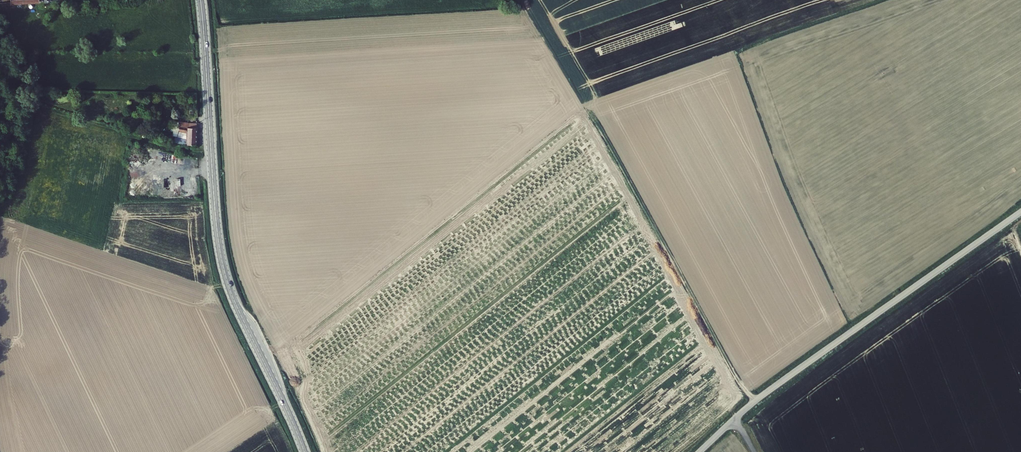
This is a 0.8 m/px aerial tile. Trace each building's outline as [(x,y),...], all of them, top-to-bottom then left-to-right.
[(184,144),(193,143),(195,122),(188,121),(188,123),(179,121),(179,124),(176,124),(175,130),(184,131),(184,137),(173,137),(173,142),(184,144)]
